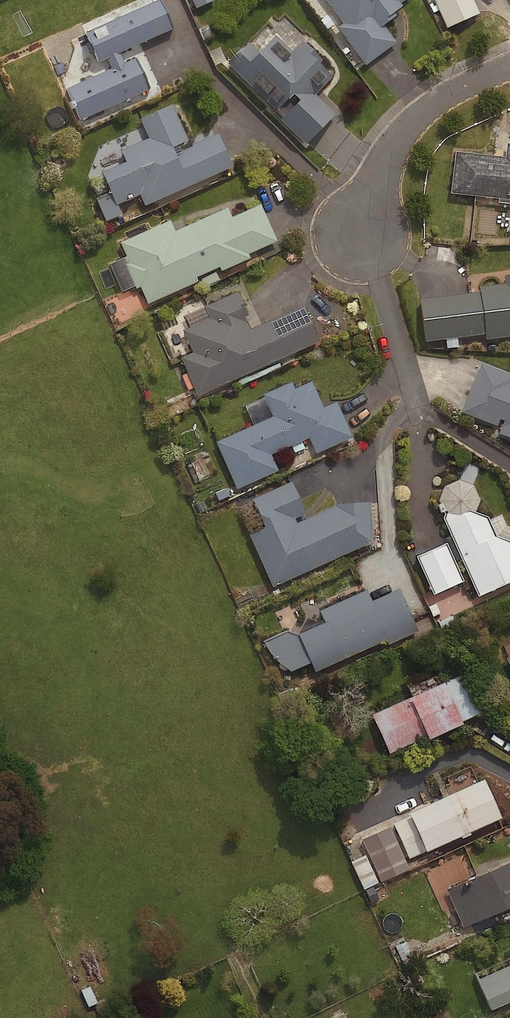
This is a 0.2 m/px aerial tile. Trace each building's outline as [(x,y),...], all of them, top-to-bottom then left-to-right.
[(158,0),(83,33),(97,62),(105,59),(109,70),(65,89),(78,120),(147,90),(133,59),(123,63),(118,53),(171,30),(158,0)] [(342,24),(337,27),(364,63),(393,42),(381,26),(395,15),(393,12),(401,6),(399,4),(404,0),(324,0),(342,24)] [(273,37),(256,54),(246,45),(226,65),(273,111),(271,113),(303,145),(332,116),(311,95),(328,77),(316,65),(320,60),(300,41),(289,53),(273,37)] [(185,141),(170,106),(138,120),(146,139),(118,151),(124,163),(100,173),(114,205),(139,194),(143,206),(231,168),(216,134),(171,154),(169,148),(185,141)] [(505,144),(503,158),(453,152),(448,195),(509,201),(509,145),(505,144)] [(275,242),(259,205),(229,218),(225,209),(172,233),(167,222),(119,244),(128,264),(124,266),(134,290),(138,288),(146,305),(196,283),(194,279),(217,268),(219,272),(248,259),(247,255),(275,242)] [(502,276),(503,284),(478,288),(478,293),(419,301),(424,342),(484,334),(485,339),(509,336),(509,275),(502,276)] [(316,342),(301,308),(248,332),(242,318),(246,317),(236,293),(203,308),(208,319),(181,331),(191,353),(179,358),(196,396),(316,342)] [(478,363),(459,414),(496,428),(499,421),(501,422),(496,435),(509,440),(509,375),(478,363)] [(296,386),(293,379),(263,392),(273,415),(217,440),(237,486),(278,468),(271,452),(310,435),(317,451),(353,435),(337,400),(325,405),(313,379),(296,386)] [(292,480),(253,498),(266,526),(249,533),(273,586),(375,540),(355,496),(297,522),(295,517),(307,511),(292,480)] [(509,583),(509,544),(494,538),(485,518),(473,513),(478,501),(472,487),(457,482),(443,487),(437,503),(445,513),(441,519),(476,598),(509,583)] [(460,580),(444,543),(415,556),(431,593),(460,580)] [(418,629),(399,587),(372,599),(367,588),(321,609),(326,620),(298,633),(287,629),(263,640),(292,669),(312,660),(316,670),(387,638),(389,642),(418,629)] [(489,708),(471,669),(373,712),(390,752),(489,708)] [(502,817),(485,777),(343,840),(364,888),(410,867),(407,859),(502,817)] [(447,890),(464,926),(509,905),(509,861),(447,890)] [(478,978),(492,1008),(509,1000),(509,964),(478,978)]
